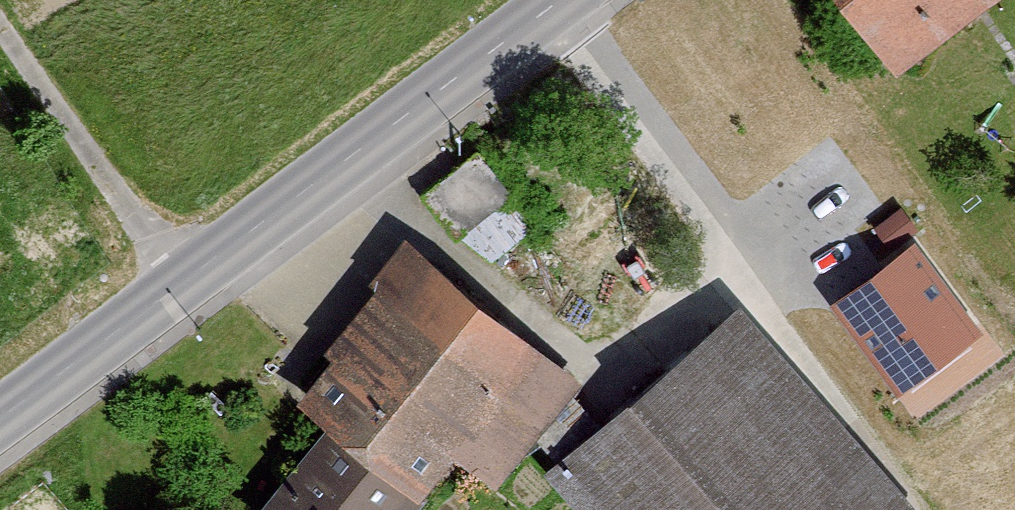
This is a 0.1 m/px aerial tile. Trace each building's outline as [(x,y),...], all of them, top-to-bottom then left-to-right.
[(911,77),(1014,0),(854,0),(911,77)] [(432,175),(479,249),(532,216),(485,142),(432,175)] [(422,243),(309,388),(347,417),(274,509),(429,509),(470,457),(507,486),(593,376),(422,243)] [(913,253),(838,310),(900,390),(975,333),(913,253)] [(752,304),(558,475),(590,509),(935,509),(787,343),(752,304)]
